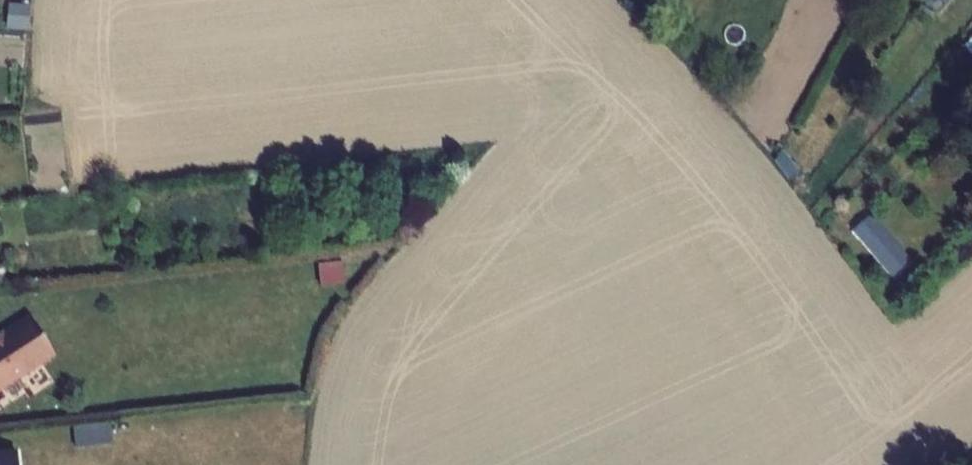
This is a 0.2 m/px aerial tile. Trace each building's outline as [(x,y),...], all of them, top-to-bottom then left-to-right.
[(888,280),(910,264),(873,216),(851,232),(888,280)] [(317,268),(319,288),(344,285),(341,264),(317,268)] [(39,346),(17,313),(0,324),(0,372),(39,346)] [(73,426),(76,445),(113,439),(110,420),(73,426)] [(0,445),(0,464),(21,464),(18,443),(0,445)]
